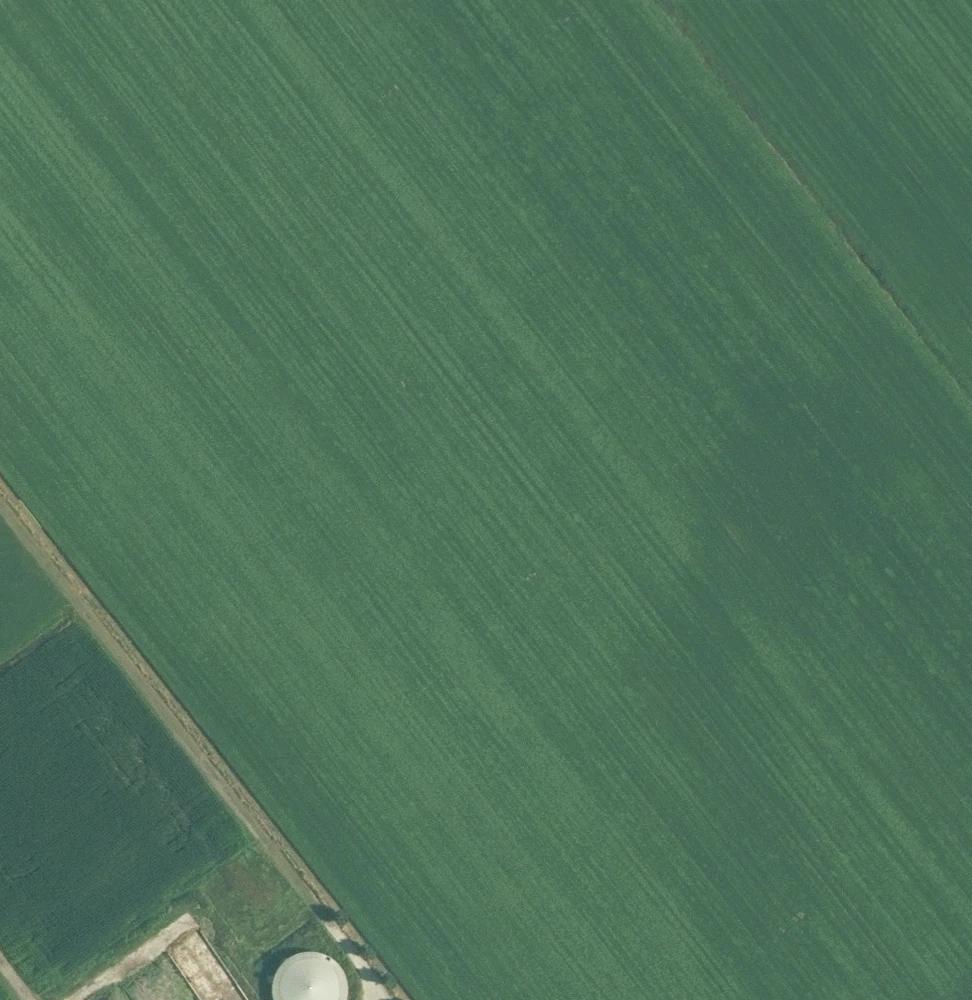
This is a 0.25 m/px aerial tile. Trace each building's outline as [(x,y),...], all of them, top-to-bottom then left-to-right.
[(288,962),(284,965),(281,969),(275,979),(274,985),(273,989),(273,995),(274,999),(348,999),(349,996),(349,990),(348,984),(346,978),(343,971),(337,964),(330,959),(322,955),(314,954),(305,954),(299,956),(293,959),(288,962)]
